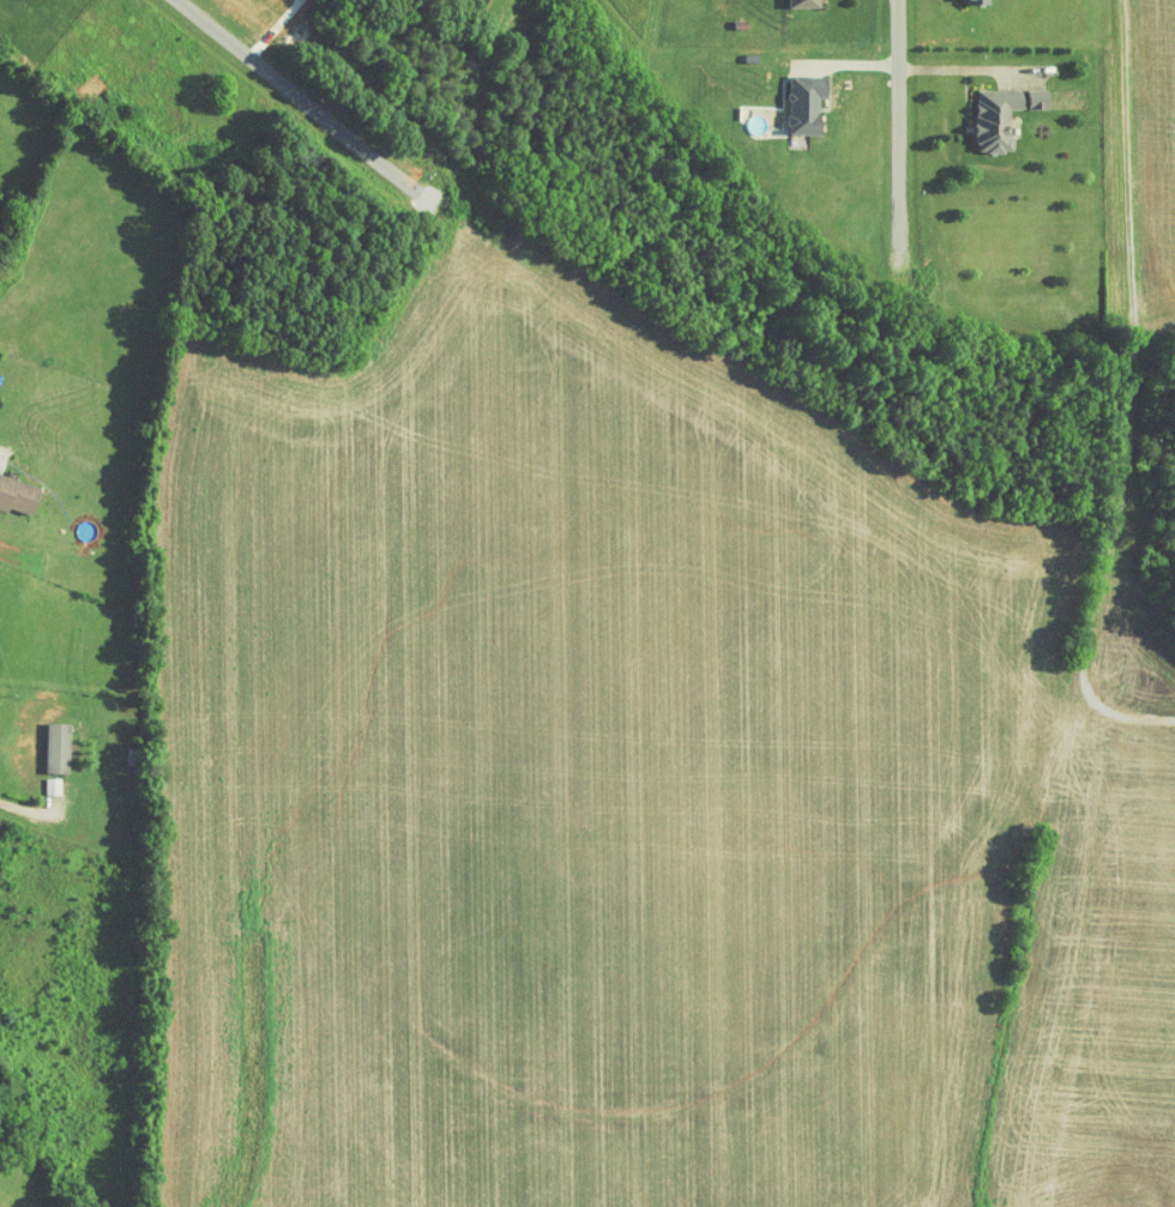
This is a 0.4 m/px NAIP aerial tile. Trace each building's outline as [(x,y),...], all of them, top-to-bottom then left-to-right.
[(825,8),(825,0),(793,0),(793,8),(825,8)] [(833,75),(793,74),(792,132),(826,133),(826,97),(832,97),(833,75)] [(981,88),(981,150),(1016,150),(1016,107),(1055,108),(1055,89),(981,88)] [(0,472),(0,508),(12,511),(13,507),(36,514),(45,485),(0,472)] [(50,772),(73,772),(73,756),(78,756),(78,744),(74,744),(74,722),(50,722),(50,772)]
